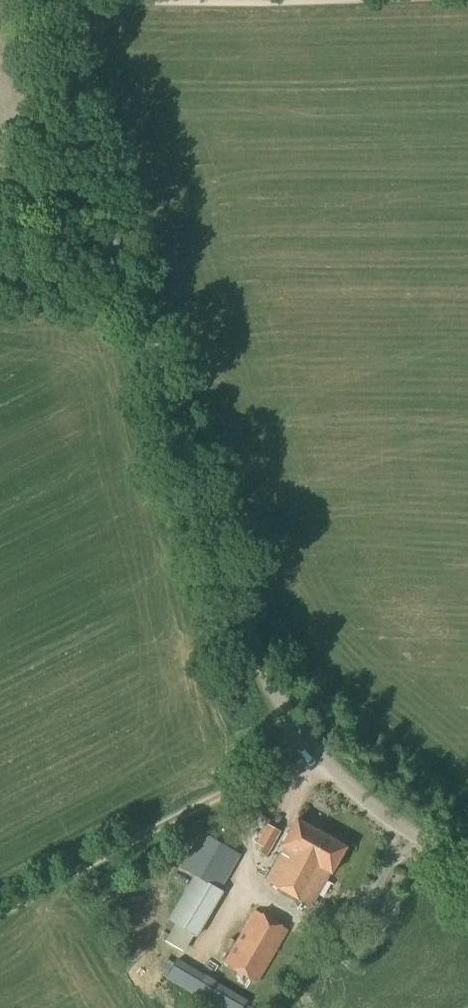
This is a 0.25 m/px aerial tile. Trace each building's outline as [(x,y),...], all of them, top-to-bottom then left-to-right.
[(347,847),(331,838),(297,819),(289,833),(285,834),(282,839),(283,844),(282,845),(285,847),(266,881),(310,906),(330,872),(332,873),(347,847)] [(267,857),(281,832),(267,824),(256,844),(262,847),(259,853),(267,857)] [(169,934),(165,941),(181,950),(191,933),(195,936),(222,891),(218,888),(239,854),(201,831),(180,868),(194,876),(168,920),(175,924),(169,934)] [(257,983),(288,930),(255,911),(224,963),(257,983)] [(247,999),(178,959),(166,979),(216,1007),(243,1007),(247,999)]
